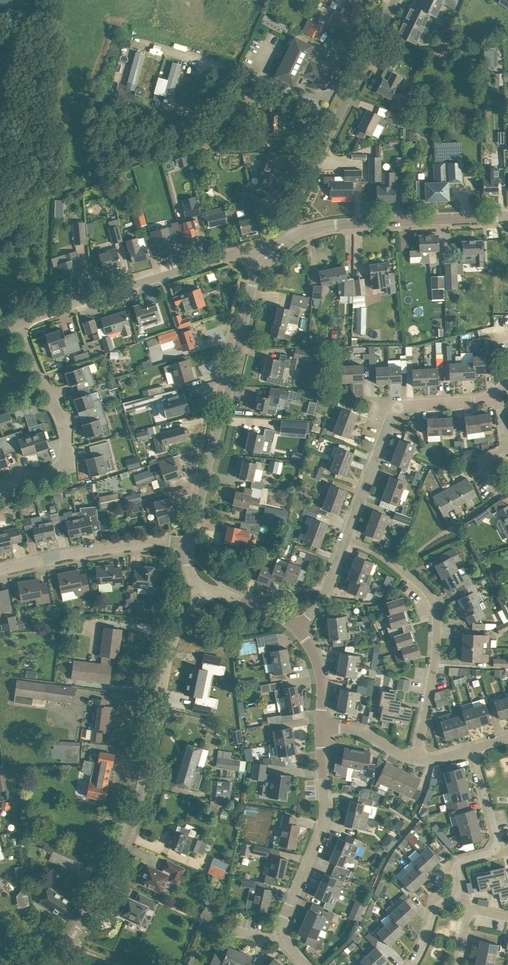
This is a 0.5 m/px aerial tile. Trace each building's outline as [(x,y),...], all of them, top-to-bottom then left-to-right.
[(8,20),(11,3),(6,3),(7,0),(0,0),(0,19),(8,20)] [(349,0),(343,13),(362,23),(368,10),(349,0)] [(430,14),(435,17),(439,9),(437,8),(441,0),(425,0),(422,5),(416,2),(414,6),(412,5),(430,14)] [(404,20),(422,29),(430,14),(412,5),(404,20)] [(362,23),(343,13),(342,14),(335,10),(329,23),(355,36),(362,23)] [(324,26),(313,21),(308,18),(301,31),(318,39),(324,26)] [(397,35),(415,44),(422,29),(404,20),(397,35)] [(285,59),(277,76),(293,84),(299,72),(325,85),(331,71),(305,58),(311,46),(295,39),(285,59)] [(403,60),(418,61),(419,58),(420,58),(420,53),(404,51),(403,60)] [(484,51),(484,67),(494,67),(494,51),(484,51)] [(136,87),(144,57),(135,54),(127,85),(136,87)] [(164,92),(164,94),(174,97),(175,90),(182,66),(172,63),(168,80),(164,92)] [(383,78),(376,91),(390,98),(390,109),(404,110),(404,93),(394,93),(401,77),(392,72),(388,81),(383,78)] [(158,77),(154,93),(155,93),(163,95),(164,94),(164,92),(168,80),(158,77)] [(229,93),(238,97),(240,92),(247,95),(251,87),(235,80),(229,93)] [(118,83),(117,89),(127,92),(128,86),(118,83)] [(136,88),(135,94),(145,97),(147,91),(136,88)] [(127,92),(117,89),(114,97),(133,102),(135,94),(127,92)] [(153,99),(154,99),(163,102),(165,96),(163,95),(155,93),(153,99)] [(260,120),(259,121),(259,134),(261,135),(266,135),(267,134),(281,134),(282,120),(285,120),(285,113),(274,113),(274,101),(266,101),(266,120),(260,120)] [(386,120),(376,114),(367,110),(358,129),(359,129),(356,134),(369,140),(377,123),(383,125),(386,120)] [(386,118),(400,122),(403,115),(389,110),(386,118)] [(439,147),(435,147),(435,153),(435,164),(462,162),(462,152),(439,153),(439,147)] [(186,151),(174,155),(176,162),(178,162),(187,159),(188,159),(186,151)] [(265,153),(257,175),(263,177),(259,187),(274,193),(280,177),(272,174),(280,154),(265,153)] [(374,157),(368,157),(369,181),(380,180),(380,186),(377,186),(377,202),(395,202),(395,186),(394,186),(394,172),(381,172),(381,157),(375,157),(374,157)] [(463,181),(462,162),(435,164),(434,164),(435,183),(426,183),(426,180),(416,180),(417,199),(426,198),(426,201),(448,199),(448,182),(463,181)] [(335,176),(324,176),(324,187),(330,187),(330,189),(331,189),(331,196),(352,196),(352,181),(362,181),(361,169),(344,169),(345,181),(335,181),(335,176)] [(498,193),(498,183),(498,178),(491,178),(491,172),(483,172),(484,193),(498,193)] [(247,217),(238,219),(242,233),(260,229),(253,199),(243,201),(247,217)] [(55,200),(54,217),(63,217),(64,200),(55,200)] [(183,206),(185,217),(201,214),(198,202),(183,206)] [(146,224),(141,204),(131,207),(136,227),(146,224)] [(207,216),(209,226),(227,222),(224,211),(207,216)] [(119,225),(117,219),(108,222),(110,228),(109,228),(113,244),(123,241),(119,225)] [(190,222),(178,225),(182,238),(186,237),(188,245),(200,242),(198,232),(196,227),(198,227),(197,220),(190,222)] [(86,243),(84,222),(73,223),(75,244),(86,243)] [(119,225),(121,234),(128,232),(126,224),(119,225)] [(170,249),(173,249),(169,236),(175,234),(173,226),(152,231),(153,239),(155,245),(158,245),(160,252),(166,251),(167,252),(170,252),(170,249)] [(438,250),(438,245),(437,235),(419,236),(420,250),(410,251),(410,262),(421,262),(420,251),(428,251),(429,264),(437,263),(436,250),(438,250)] [(127,240),(132,262),(150,257),(147,246),(139,248),(136,238),(127,240)] [(462,254),(460,255),(460,263),(462,263),(475,263),(476,266),(483,266),(482,240),(462,241),(462,254)] [(100,258),(103,269),(121,264),(118,253),(116,248),(108,250),(99,253),(100,258)] [(83,272),(77,251),(55,258),(57,265),(60,264),(65,278),(77,274),(83,272)] [(387,263),(369,265),(372,288),(387,286),(388,293),(395,293),(393,273),(388,273),(387,263)] [(345,266),(337,267),(340,281),(339,282),(339,296),(352,295),(353,278),(351,279),(347,280),(345,266)] [(340,281),(337,267),(319,271),(322,285),(313,285),(312,297),(321,298),(322,285),(339,282),(340,281)] [(457,289),(457,274),(445,275),(445,289),(457,289)] [(444,288),(444,276),(431,276),(431,289),(444,288)] [(354,280),(356,296),(365,294),(363,279),(354,280)] [(183,302),(186,311),(205,305),(200,288),(185,293),(185,294),(174,297),(176,304),(183,302)] [(305,308),(305,307),(308,297),(293,294),(289,310),(278,307),(273,328),(272,328),(271,335),(283,338),(287,322),(297,324),(301,307),(305,308)] [(161,319),(159,312),(156,303),(142,307),(141,304),(134,306),(139,323),(150,319),(151,322),(161,319)] [(431,303),(432,312),(441,312),(441,303),(431,303)] [(356,334),(366,334),(366,307),(356,307),(356,334)] [(133,333),(128,318),(127,316),(126,317),(125,312),(114,316),(114,314),(102,318),(107,334),(120,330),(122,336),(133,333)] [(192,323),(190,317),(181,320),(179,315),(173,316),(177,328),(192,323)] [(83,322),(87,334),(98,331),(94,319),(83,322)] [(47,334),(45,334),(48,343),(47,343),(49,349),(50,349),(51,351),(53,359),(65,355),(81,350),(75,332),(65,335),(62,329),(53,332),(53,330),(47,332),(47,334)] [(191,329),(178,333),(177,330),(158,336),(158,337),(146,340),(149,351),(162,347),(160,343),(173,339),(176,349),(182,347),(183,351),(196,347),(191,329)] [(114,349),(110,336),(101,339),(105,352),(114,349)] [(442,346),(442,354),(443,360),(451,359),(450,345),(442,346)] [(312,362),(314,353),(296,348),(291,369),(297,370),(300,359),(312,362)] [(292,356),(288,355),(281,354),(279,360),(267,357),(263,375),(268,376),(267,381),(282,384),(284,378),(276,376),(279,365),(289,368),(292,356)] [(473,362),(474,373),(486,372),(485,356),(473,356),(473,362)] [(163,366),(165,372),(172,370),(176,383),(191,379),(189,368),(190,367),(188,360),(163,366)] [(400,366),(388,366),(389,383),(401,382),(401,373),(407,373),(406,360),(400,361),(400,366)] [(473,362),(461,363),(462,380),(474,379),(474,373),(473,362)] [(462,380),(461,363),(449,363),(450,380),(462,380)] [(95,384),(89,365),(65,372),(66,374),(64,374),(66,380),(68,380),(70,386),(76,383),(78,390),(95,384)] [(351,382),(350,365),(338,366),(339,382),(351,382)] [(363,365),(350,365),(351,382),(363,381),(363,365)] [(389,383),(388,366),(376,367),(377,384),(389,383)] [(437,368),(425,369),(426,385),(438,385),(437,368)] [(426,385),(425,369),(413,369),(413,386),(426,385)] [(114,378),(107,381),(108,383),(112,384),(114,388),(117,387),(114,378)] [(147,389),(149,396),(164,392),(163,386),(147,389)] [(258,396),(255,410),(265,412),(265,413),(273,414),(276,413),(279,397),(286,398),(288,399),(288,398),(289,392),(281,390),(271,388),(268,398),(258,396)] [(144,398),(146,406),(162,401),(166,419),(176,416),(189,412),(185,395),(179,396),(177,390),(144,398)] [(85,409),(87,416),(104,410),(100,398),(93,401),(90,393),(74,398),(74,400),(73,400),(75,406),(76,406),(78,412),(85,409)] [(133,400),(123,402),(125,411),(136,408),(135,408),(133,400)] [(309,401),(306,413),(314,415),(317,403),(309,401)] [(14,411),(17,418),(31,414),(29,407),(14,411)] [(342,409),(338,420),(353,426),(357,415),(342,409)] [(87,416),(89,422),(82,424),(84,430),(83,430),(85,437),(86,436),(87,437),(103,432),(101,426),(108,424),(104,410),(87,416)] [(477,415),(479,431),(480,437),(485,437),(484,430),(491,429),(489,413),(477,415)] [(479,431),(477,415),(464,417),(467,433),(479,431)] [(451,417),(439,418),(440,434),(452,434),(451,417)] [(440,434),(439,418),(427,418),(428,435),(440,434)] [(281,420),(280,431),(309,433),(310,422),(281,420)] [(338,420),(333,432),(349,437),(353,426),(338,420)] [(147,430),(136,433),(138,441),(153,437),(156,447),(158,453),(166,451),(164,444),(176,441),(186,439),(183,427),(173,429),(161,433),(160,433),(158,425),(147,428),(147,430)] [(31,435),(37,451),(38,451),(38,452),(45,450),(44,449),(50,447),(45,431),(46,431),(45,426),(39,428),(40,432),(31,435)] [(275,430),(271,429),(265,428),(263,435),(250,432),(246,449),(261,452),(263,440),(273,442),(275,430)] [(9,434),(14,451),(22,449),(24,455),(29,454),(30,455),(36,453),(36,452),(37,451),(31,435),(24,437),(22,430),(9,434)] [(276,440),(289,441),(290,433),(276,432),(276,440)] [(5,454),(14,451),(9,434),(0,437),(0,468),(8,465),(5,454)] [(399,439),(395,451),(411,457),(415,445),(399,439)] [(93,457),(86,459),(89,468),(87,468),(89,475),(90,474),(91,476),(99,474),(100,475),(106,474),(106,472),(107,472),(115,469),(112,458),(113,458),(108,441),(90,446),(93,457)] [(153,445),(145,448),(149,460),(157,458),(153,445)] [(338,447),(334,459),(349,465),(354,453),(338,447)] [(294,451),(293,459),(301,461),(303,453),(294,451)] [(395,451),(391,462),(407,468),(411,457),(395,451)] [(138,456),(132,458),(134,467),(140,466),(138,456)] [(159,461),(162,469),(155,472),(160,487),(167,485),(166,480),(179,475),(175,463),(174,463),(172,457),(173,457),(173,456),(159,461)] [(334,459),(329,470),(345,476),(349,465),(334,459)] [(268,472),(277,474),(279,462),(271,460),(268,472)] [(243,461),(239,478),(249,480),(252,480),(253,480),(254,480),(260,481),(262,470),(263,470),(265,463),(262,462),(256,461),(256,463),(243,461)] [(132,473),(137,487),(153,482),(152,479),(155,478),(153,472),(150,473),(148,467),(132,473)] [(390,476),(386,488),(401,493),(406,482),(390,476)] [(455,484),(465,502),(468,507),(473,504),(470,499),(476,495),(467,478),(455,484)] [(453,508),(456,513),(461,511),(458,505),(465,502),(455,484),(444,490),(453,508)] [(331,485),(326,496),(342,502),(346,491),(331,485)] [(236,491),(233,504),(247,507),(248,507),(249,504),(259,506),(262,489),(252,487),(251,487),(251,490),(245,488),(244,493),(236,491)] [(386,488),(381,499),(397,505),(401,493),(386,488)] [(453,508),(444,490),(433,496),(445,519),(450,517),(447,511),(453,508)] [(99,497),(102,508),(120,504),(118,493),(99,497)] [(124,498),(126,504),(141,499),(140,493),(124,498)] [(326,496),(322,508),(338,514),(342,502),(326,496)] [(154,502),(146,504),(148,511),(156,509),(157,516),(159,522),(169,520),(168,514),(173,512),(170,498),(154,502)] [(311,502),(308,509),(318,513),(321,506),(311,502)] [(496,525),(500,531),(504,533),(507,531),(507,505),(497,511),(500,518),(498,520),(496,525)] [(91,524),(98,522),(97,506),(88,506),(89,515),(82,517),(81,511),(76,512),(82,535),(93,532),(91,524)] [(245,521),(244,522),(261,523),(277,525),(280,526),(281,521),(286,522),(289,511),(265,506),(263,514),(258,514),(246,513),(245,521)] [(308,509),(306,516),(311,518),(312,518),(316,519),(318,513),(308,509)] [(488,519),(493,515),(488,509),(474,518),(479,525),(483,522),(482,520),(486,516),(488,519)] [(373,510),(369,521),(385,527),(389,516),(373,510)] [(59,516),(60,523),(62,528),(67,527),(70,538),(82,535),(76,512),(72,513),(72,511),(63,513),(64,515),(59,516)] [(51,520),(42,522),(46,541),(56,538),(53,525),(60,523),(59,516),(58,512),(50,514),(51,520)] [(393,519),(409,525),(411,517),(395,512),(393,519)] [(46,541),(42,522),(40,516),(31,518),(30,517),(23,519),(25,531),(33,530),(36,543),(46,541)] [(110,530),(109,517),(101,517),(102,531),(110,530)] [(309,524),(305,522),(303,527),(307,529),(323,535),(328,524),(316,519),(312,518),(311,518),(309,524)] [(228,526),(225,541),(237,544),(246,546),(249,531),(258,533),(261,523),(244,522),(241,521),(240,528),(228,526)] [(369,521),(365,533),(380,539),(385,527),(369,521)] [(19,531),(18,527),(0,532),(0,549),(1,552),(13,549),(11,542),(14,541),(14,542),(22,540),(19,531)] [(307,529),(303,541),(319,547),(323,535),(307,529)] [(436,565),(442,577),(457,570),(453,562),(459,558),(454,548),(443,554),(445,560),(436,565)] [(352,567),(369,574),(373,562),(356,556),(352,567)] [(288,562),(286,567),(287,568),(284,578),(295,582),(300,567),(289,562),(288,562)] [(275,563),(273,569),(274,569),(271,580),(282,584),(284,578),(287,568),(286,567),(275,563)] [(96,566),(97,583),(112,582),(112,586),(123,585),(121,567),(114,568),(113,564),(96,566)] [(271,580),(274,569),(273,569),(263,565),(257,581),(269,585),(271,580)] [(133,586),(147,588),(147,587),(148,587),(148,590),(150,592),(154,592),(156,590),(156,586),(154,584),(156,567),(142,566),(141,571),(135,571),(133,586)] [(352,567),(348,579),(351,580),(364,585),(369,586),(373,575),(369,574),(352,567)] [(78,570),(58,574),(61,592),(63,600),(78,597),(77,594),(90,592),(86,574),(80,575),(78,570)] [(457,570),(442,577),(449,590),(458,585),(461,589),(457,591),(458,591),(472,584),(467,573),(461,576),(457,570)] [(21,600),(36,597),(37,603),(50,601),(46,583),(40,584),(39,578),(18,583),(21,600)] [(351,580),(347,591),(364,598),(369,586),(364,585),(351,580)] [(458,607),(460,612),(479,603),(475,595),(479,593),(474,583),(458,591),(461,597),(458,599),(461,605),(458,607)] [(0,590),(0,612),(11,610),(7,589),(0,590)] [(134,600),(134,592),(127,591),(126,604),(133,604),(133,600),(134,600)] [(386,602),(389,609),(404,604),(402,597),(386,602)] [(468,620),(469,623),(484,615),(482,610),(487,608),(483,601),(479,603),(460,612),(464,619),(465,618),(466,621),(465,621),(465,622),(468,620)] [(383,613),(385,619),(404,613),(403,611),(406,610),(404,604),(389,609),(389,611),(383,613)] [(498,611),(503,622),(507,620),(503,609),(498,611)] [(388,618),(390,626),(407,621),(404,613),(385,619),(388,618)] [(325,623),(326,629),(346,627),(345,621),(347,621),(347,615),(327,617),(328,623),(325,623)] [(361,618),(363,621),(354,622),(355,626),(362,625),(371,624),(366,615),(361,618)] [(8,617),(9,622),(10,630),(10,631),(18,629),(15,616),(8,617)] [(496,626),(500,634),(507,630),(507,620),(496,626)] [(377,631),(380,636),(411,626),(410,622),(407,623),(407,621),(390,626),(386,627),(387,628),(377,631)] [(390,640),(394,639),(410,634),(409,630),(412,630),(411,626),(380,636),(388,633),(390,640)] [(326,629),(327,634),(329,634),(330,640),(349,638),(349,631),(347,632),(346,627),(326,629)] [(104,628),(101,654),(118,656),(119,647),(118,647),(118,643),(120,643),(121,630),(104,628)] [(394,639),(396,646),(413,641),(410,634),(394,639)] [(489,635),(463,634),(462,647),(491,648),(491,639),(489,639),(489,635)] [(264,664),(273,663),(289,660),(287,648),(281,649),(279,641),(264,644),(266,652),(262,652),(264,664)] [(402,651),(402,653),(418,648),(416,642),(414,643),(413,641),(396,646),(394,647),(395,653),(402,651)] [(462,647),(462,660),(487,661),(488,655),(490,655),(491,648),(462,647)] [(402,653),(404,660),(420,655),(418,648),(402,653)] [(337,657),(336,663),(356,666),(357,661),(359,661),(360,656),(340,652),(339,658),(337,657)] [(118,656),(101,654),(101,655),(102,655),(101,664),(74,661),(72,678),(109,682),(111,665),(110,665),(111,656),(118,657),(118,656)] [(507,667),(507,660),(493,659),(493,666),(507,667)] [(273,663),(274,670),(269,671),(271,681),(286,678),(285,672),(291,671),(289,660),(273,663)] [(191,666),(188,680),(213,685),(215,673),(228,676),(230,668),(205,663),(203,669),(191,666)] [(336,663),(335,668),(337,669),(337,674),(356,678),(357,673),(355,672),(356,666),(336,663)] [(397,688),(407,690),(409,680),(399,678),(397,688)] [(73,702),(75,687),(17,680),(14,702),(32,704),(33,697),(73,702)] [(188,680),(186,694),(198,697),(196,703),(221,708),(223,699),(210,696),(213,685),(188,680)] [(281,694),(283,701),(301,698),(300,693),(297,693),(296,686),(283,688),(282,681),(269,683),(270,691),(277,690),(278,695),(281,694)] [(337,694),(336,699),(355,703),(356,697),(359,697),(359,692),(340,689),(339,694),(337,694)] [(446,704),(444,697),(445,696),(443,690),(435,692),(434,698),(437,707),(446,704)] [(396,695),(387,693),(381,692),(379,705),(382,705),(380,720),(394,722),(395,719),(409,722),(412,707),(400,705),(401,700),(396,699),(396,695)] [(105,706),(106,700),(94,698),(93,705),(96,706),(92,740),(101,741),(102,732),(104,732),(104,731),(109,732),(110,723),(109,723),(110,718),(111,718),(112,707),(105,706)] [(283,701),(283,702),(277,703),(279,711),(281,711),(282,715),(300,711),(299,704),(302,704),(301,698),(283,701)] [(473,708),(478,725),(491,721),(484,698),(472,702),(473,708)] [(505,698),(494,701),(499,719),(507,716),(507,707),(505,698)] [(336,699),(335,705),(337,705),(336,711),(356,714),(357,709),(354,708),(355,703),(336,699)] [(463,715),(468,728),(478,725),(473,708),(462,711),(463,715)] [(457,736),(452,718),(450,712),(438,716),(445,739),(457,736)] [(280,715),(268,717),(268,719),(269,724),(281,722),(280,715)] [(463,715),(452,718),(457,736),(469,732),(468,728),(463,715)] [(273,730),(275,743),(293,740),(291,727),(282,729),(281,722),(269,724),(270,731),(273,730)] [(239,729),(231,731),(233,739),(241,737),(239,729)] [(275,743),(268,745),(270,758),(262,759),(263,762),(285,765),(283,755),(296,753),(293,740),(275,743)] [(61,762),(79,763),(80,742),(51,741),(51,757),(61,758),(61,762)] [(186,743),(179,765),(192,769),(191,770),(201,772),(208,750),(203,749),(203,748),(186,743)] [(348,765),(354,767),(357,749),(345,747),(342,760),(336,758),(334,771),(336,771),(336,775),(346,777),(348,765)] [(251,748),(244,749),(246,761),(253,761),(251,748)] [(354,767),(352,777),(366,779),(367,777),(372,778),(374,765),(375,761),(369,760),(370,752),(357,749),(354,767)] [(114,755),(104,753),(100,752),(100,755),(91,754),(89,761),(84,760),(82,769),(84,772),(87,774),(91,775),(90,782),(89,782),(86,796),(87,796),(95,797),(94,803),(103,805),(107,786),(111,765),(112,765),(114,755)] [(246,761),(239,760),(217,757),(216,767),(245,771),(246,761)] [(254,762),(252,778),(264,780),(264,779),(271,780),(269,790),(263,789),(269,790),(269,796),(268,797),(286,799),(287,789),(289,790),(290,784),(291,775),(272,772),(272,774),(265,773),(266,764),(254,762)] [(380,783),(388,786),(397,767),(386,762),(375,785),(379,787),(380,783)] [(443,772),(446,782),(466,777),(463,767),(457,768),(455,762),(443,766),(445,772),(443,772)] [(179,765),(173,783),(191,788),(191,787),(198,789),(203,773),(201,773),(201,772),(191,770),(192,769),(179,765)] [(392,788),(399,792),(408,773),(397,767),(388,786),(386,790),(390,792),(392,788)] [(408,773),(399,792),(398,796),(402,798),(404,793),(412,797),(421,778),(408,773)] [(446,782),(449,792),(468,787),(466,777),(446,782)] [(211,799),(222,800),(223,781),(212,780),(211,799)] [(446,803),(448,810),(467,805),(465,798),(471,797),(468,787),(449,792),(443,794),(445,803),(446,803)] [(349,807),(347,813),(368,818),(369,812),(371,806),(373,799),(369,799),(369,798),(368,798),(359,796),(358,802),(350,800),(349,807)] [(10,803),(2,800),(0,807),(0,808),(7,811),(10,803)] [(245,805),(243,814),(257,816),(258,807),(245,805)] [(455,815),(458,824),(477,818),(474,808),(469,810),(467,805),(448,810),(449,816),(455,815)] [(347,813),(344,825),(358,829),(360,821),(374,825),(377,826),(379,820),(368,818),(347,813)] [(275,836),(273,843),(279,844),(285,846),(295,848),(299,826),(295,825),(296,818),(286,816),(283,815),(280,828),(282,829),(281,837),(275,836)] [(458,824),(460,834),(480,828),(477,818),(458,824)] [(399,819),(393,828),(398,831),(404,822),(399,819)] [(173,823),(170,830),(175,832),(170,845),(180,850),(179,852),(187,855),(190,848),(197,851),(201,841),(186,835),(188,829),(173,823)] [(431,827),(436,832),(440,828),(436,823),(431,827)] [(447,837),(440,828),(436,832),(443,841),(447,837)] [(460,834),(463,844),(483,839),(480,828),(460,834)] [(389,834),(381,846),(389,851),(397,839),(389,834)] [(414,834),(413,835),(408,841),(417,850),(424,844),(414,834)] [(92,861),(34,835),(32,841),(44,846),(43,848),(51,852),(51,850),(54,851),(89,866),(92,861)] [(339,837),(334,849),(354,858),(356,852),(358,846),(361,840),(348,835),(346,840),(339,837)] [(443,841),(448,846),(452,843),(447,837),(443,841)] [(242,843),(240,854),(249,856),(250,851),(251,844),(242,843)] [(252,852),(268,856),(269,848),(254,845),(252,852)] [(420,854),(432,867),(440,859),(436,856),(445,848),(442,845),(434,853),(428,846),(420,854)] [(334,849),(329,861),(342,867),(345,860),(351,862),(354,858),(334,849)] [(415,865),(424,874),(432,867),(420,854),(412,861),(415,865)] [(287,859),(278,857),(273,856),(269,874),(266,873),(264,882),(273,884),(275,876),(283,878),(287,859)] [(163,869),(166,870),(164,873),(154,869),(154,870),(147,867),(140,882),(161,892),(164,886),(167,879),(177,883),(184,868),(167,860),(163,869)] [(207,873),(222,879),(225,870),(211,864),(207,873)] [(415,865),(408,872),(419,885),(428,877),(424,874),(415,865)] [(25,880),(22,866),(15,867),(18,881),(25,880)] [(498,892),(500,898),(507,896),(507,881),(505,866),(490,870),(491,873),(476,876),(480,891),(491,888),(493,893),(498,892)] [(351,871),(344,868),(342,873),(346,875),(349,876),(351,871)] [(319,884),(346,896),(348,890),(341,887),(343,881),(344,881),(346,875),(342,873),(333,870),(331,875),(324,872),(319,884)] [(419,885),(408,872),(400,879),(405,885),(401,889),(407,896),(419,885)] [(241,885),(254,888),(256,881),(242,878),(241,885)] [(319,884),(314,896),(328,902),(331,895),(337,897),(339,892),(319,884)] [(253,899),(249,898),(247,907),(267,912),(272,890),(256,887),(253,899)] [(40,902),(66,919),(75,905),(49,888),(40,902)] [(158,902),(139,893),(136,900),(128,897),(120,915),(140,924),(148,907),(155,910),(158,902)] [(397,907),(409,920),(417,913),(401,895),(393,903),(397,907)] [(348,917),(358,922),(363,909),(353,905),(348,917)] [(393,918),(401,927),(409,920),(397,907),(389,914),(393,918)] [(204,908),(200,915),(209,920),(213,913),(204,908)] [(309,910),(304,922),(320,929),(326,932),(334,914),(322,909),(320,915),(309,910)] [(393,918),(385,925),(397,938),(405,931),(401,927),(393,918)] [(304,922),(298,934),(310,938),(308,944),(319,949),(324,937),(318,934),(320,929),(304,922)] [(397,938),(385,925),(377,933),(389,945),(397,938)] [(479,947),(496,951),(496,949),(500,950),(501,945),(472,939),(471,945),(479,946),(479,947)] [(210,964),(235,964),(240,952),(228,947),(228,948),(225,956),(219,954),(220,952),(219,951),(216,950),(210,964)] [(379,964),(382,964),(388,959),(376,947),(368,954),(379,964)] [(477,954),(495,957),(496,951),(479,947),(477,954)] [(252,956),(240,952),(235,964),(249,964),(252,956)] [(364,964),(379,964),(368,954),(360,961),(363,964),(364,964)] [(477,954),(476,960),(494,964),(495,957),(477,954)]
